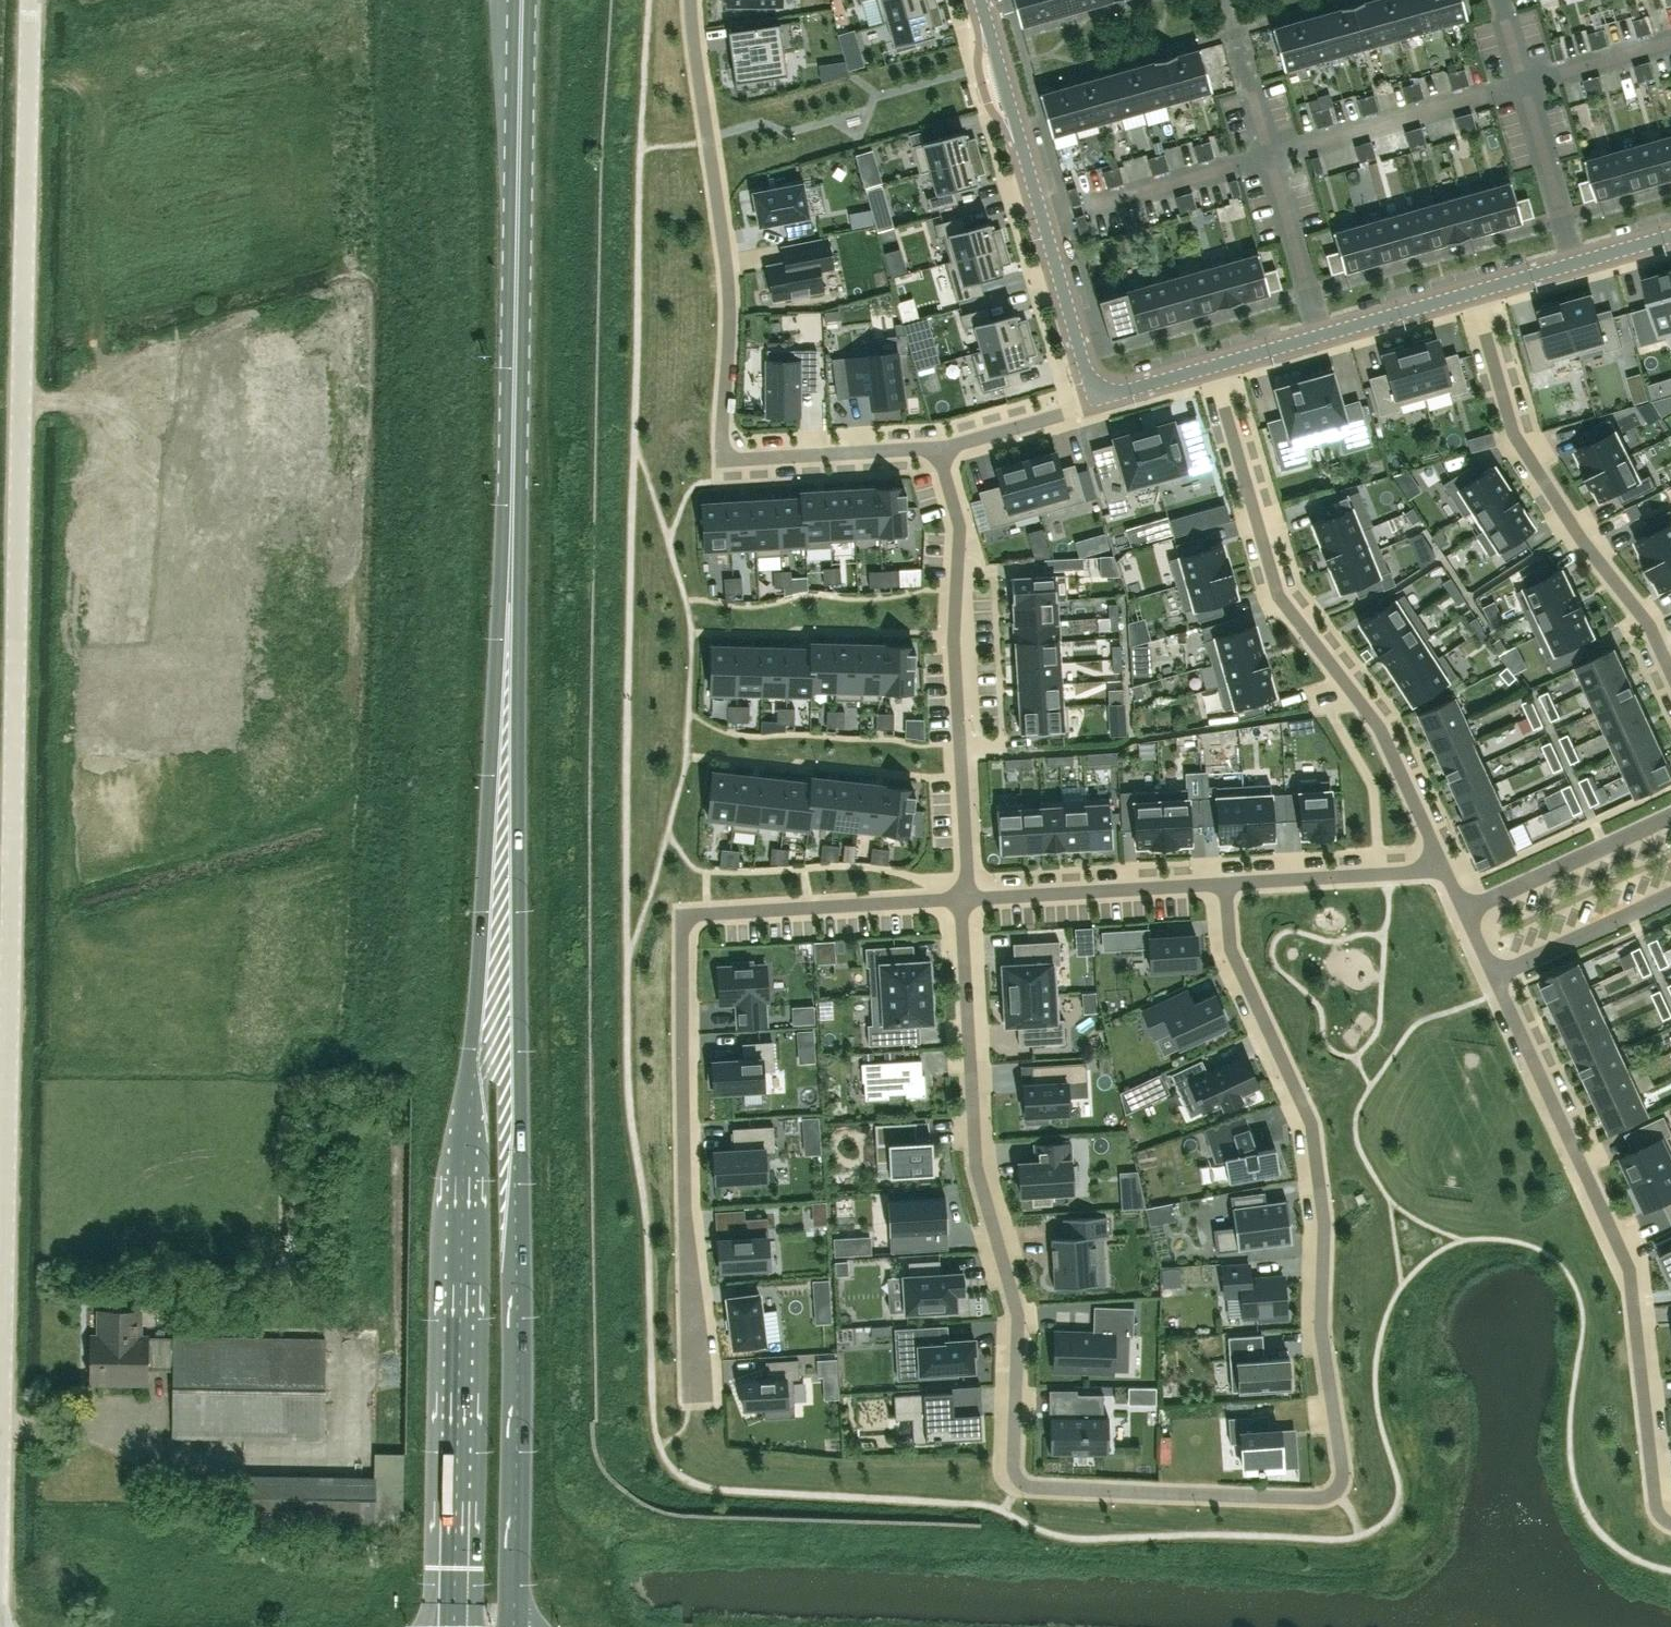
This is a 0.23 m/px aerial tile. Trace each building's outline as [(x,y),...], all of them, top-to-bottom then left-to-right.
[(882,23),(887,21),(887,20),(937,6),(936,0),(876,0),(882,23)] [(1038,0),(1013,0),(1020,26),(1044,19),(1038,0)] [(1063,0),(1038,0),(1044,19),(1067,13),(1063,0)] [(1087,0),(1063,0),(1067,13),(1089,7),(1087,0)] [(1387,0),(1369,0),(1363,2),(1375,44),(1398,38),(1387,0)] [(1412,0),(1387,0),(1398,38),(1421,31),(1412,0)] [(1436,0),(1412,0),(1421,31),(1443,25),(1436,0)] [(1462,0),(1436,0),(1443,25),(1467,18),(1462,0)] [(1375,44),(1363,2),(1341,8),(1353,51),(1375,44)] [(942,23),(937,6),(887,20),(887,21),(896,51),(916,45),(914,40),(935,34),(933,26),(942,23)] [(1353,51),(1341,8),(1318,15),(1330,57),(1353,51)] [(1330,57),(1318,15),(1295,21),(1307,63),(1330,57)] [(1655,32),(1650,16),(1641,18),(1646,35),(1655,32)] [(1646,35),(1641,18),(1633,20),(1638,37),(1646,35)] [(787,74),(784,51),(794,49),(790,21),(773,24),(751,28),(753,44),(730,47),(732,63),(736,90),(773,85),(772,76),(787,74)] [(1307,63),(1295,21),(1272,28),(1284,70),(1307,63)] [(1609,45),(1605,28),(1596,31),(1601,47),(1609,45)] [(854,29),(838,34),(842,48),(858,43),(854,29)] [(1601,47),(1596,31),(1588,33),(1593,50),(1601,47)] [(1552,43),(1557,60),(1566,58),(1561,41),(1552,43)] [(1211,91),(1200,48),(1176,55),(1188,97),(1211,91)] [(1188,97),(1176,55),(1153,61),(1165,104),(1188,97)] [(844,59),(836,61),(840,76),(848,74),(844,59)] [(1165,104),(1153,61),(1131,68),(1143,110),(1165,104)] [(1655,77),(1651,61),(1642,63),(1647,80),(1655,77)] [(1647,80),(1642,63),(1634,65),(1639,82),(1647,80)] [(1143,110),(1131,68),(1108,74),(1120,117),(1143,110)] [(1469,85),(1464,68),(1456,71),(1461,87),(1469,85)] [(1461,87),(1456,71),(1448,73),(1452,90),(1461,87)] [(1120,117),(1108,74),(1086,80),(1097,123),(1120,117)] [(1605,92),(1600,75),(1592,77),(1597,94),(1605,92)] [(1597,94),(1592,77),(1584,80),(1588,96),(1597,94)] [(1097,123),(1086,80),(1063,87),(1075,129),(1097,123)] [(1424,98),(1419,81),(1411,83),(1416,100),(1424,98)] [(1416,100),(1411,83),(1402,86),(1407,103),(1416,100)] [(1075,129),(1063,87),(1039,94),(1051,136),(1075,129)] [(1379,111),(1374,94),(1366,96),(1370,113),(1379,111)] [(1370,113),(1366,96),(1357,99),(1362,115),(1370,113)] [(1337,126),(1358,120),(1353,101),(1332,107),(1337,126)] [(1333,123),(1329,107),(1320,109),(1325,126),(1333,123)] [(1325,126),(1320,109),(1312,111),(1317,128),(1325,126)] [(1476,128),(1471,112),(1463,114),(1468,131),(1476,128)] [(1468,131),(1463,114),(1455,116),(1459,133),(1468,131)] [(1426,143),(1421,126),(1413,128),(1418,145),(1426,143)] [(1418,145),(1413,128),(1404,131),(1409,147),(1418,145)] [(912,145),(912,146),(919,173),(929,170),(929,169),(980,155),(975,137),(966,140),(963,131),(922,143),(912,145)] [(909,135),(912,145),(922,143),(919,132),(909,135)] [(1663,138),(1638,145),(1650,185),(1670,179),(1670,165),(1663,138)] [(1214,157),(1210,140),(1201,143),(1206,160),(1214,157)] [(1376,157),(1371,140),(1362,143),(1367,159),(1376,157)] [(1164,153),(1161,141),(1152,143),(1156,156),(1164,153)] [(1206,160),(1201,143),(1193,145),(1198,162),(1206,160)] [(1367,159),(1362,143),(1354,145),(1359,162),(1367,159)] [(1650,185),(1638,145),(1613,152),(1624,192),(1650,185)] [(1624,192),(1613,152),(1587,159),(1592,178),(1580,182),(1585,201),(1598,198),(1598,199),(1624,192)] [(1169,170),(1164,153),(1156,156),(1161,172),(1169,170)] [(984,172),(980,155),(929,169),(929,170),(936,194),(926,197),(930,210),(957,202),(954,190),(978,183),(975,174),(984,172)] [(1323,172),(1318,155),(1310,157),(1314,174),(1323,172)] [(1161,172),(1156,156),(1148,158),(1152,175),(1161,172)] [(881,181),(874,157),(858,161),(865,186),(881,181)] [(1124,183),(1119,166),(1111,168),(1115,185),(1124,183)] [(1115,185),(1111,168),(1102,171),(1107,188),(1115,185)] [(1241,195),(1236,178),(1228,181),(1233,197),(1241,195)] [(1534,216),(1528,196),(1516,200),(1510,181),(1484,189),(1496,228),(1522,221),(1521,220),(1534,216)] [(804,183),(754,192),(760,224),(785,220),(788,236),(814,231),(804,183)] [(1076,186),(1068,189),(1073,205),(1081,203),(1076,186)] [(1496,228),(1484,189),(1459,196),(1470,236),(1496,228)] [(1196,208),(1192,191),(1183,193),(1188,210),(1196,208)] [(1188,210),(1183,193),(1175,196),(1180,212),(1188,210)] [(1470,236),(1459,196),(1434,203),(1445,243),(1470,236)] [(1445,243),(1434,203),(1409,210),(1420,250),(1445,243)] [(1144,223),(1139,206),(1130,208),(1135,225),(1144,223)] [(1135,225),(1130,208),(1122,211),(1127,227),(1135,225)] [(1420,250),(1409,210),(1384,217),(1395,257),(1420,250)] [(1089,230),(1086,221),(1084,213),(1075,216),(1080,233),(1089,230)] [(943,235),(950,260),(950,261),(1005,245),(1000,227),(991,230),(989,221),(965,228),(961,216),(934,224),(938,236),(943,235)] [(1395,257),(1384,217),(1358,224),(1370,264),(1395,257)] [(1370,264),(1358,224),(1332,232),(1338,250),(1325,254),(1331,274),(1343,270),(1344,272),(1370,264)] [(767,265),(774,298),(791,295),(792,299),(810,296),(809,291),(823,288),(819,269),(833,266),(827,239),(782,248),(785,263),(767,265)] [(1010,262),(1005,245),(950,261),(950,260),(945,261),(956,301),(983,293),(980,281),(1004,274),(1001,265),(1010,262)] [(1258,253),(1231,261),(1242,301),(1269,293),(1269,291),(1281,288),(1276,268),(1263,272),(1258,253)] [(1242,301),(1231,261),(1204,268),(1216,308),(1242,301)] [(1216,308),(1204,268),(1178,276),(1189,316),(1216,308)] [(1661,274),(1662,275),(1647,280),(1654,305),(1631,311),(1641,346),(1666,339),(1664,332),(1670,330),(1670,271),(1661,274)] [(1189,316),(1178,276),(1152,283),(1163,323),(1189,316)] [(1163,323),(1152,283),(1125,291),(1136,331),(1163,323)] [(1136,331),(1125,291),(1098,298),(1109,338),(1136,331)] [(1565,303),(1580,354),(1605,347),(1606,351),(1623,346),(1613,313),(1599,317),(1593,295),(1565,303)] [(1580,354),(1565,303),(1560,304),(1559,300),(1541,305),(1542,309),(1538,310),(1544,333),(1523,339),(1532,372),(1555,365),(1554,361),(1580,354)] [(964,327),(974,324),(981,349),(981,350),(1031,336),(1026,319),(1017,321),(1015,313),(991,320),(987,307),(960,314),(964,327)] [(838,310),(823,312),(825,320),(839,318),(838,310)] [(1036,353),(1031,336),(981,350),(981,349),(971,352),(982,392),(1009,384),(1005,372),(1029,365),(1027,356),(1036,353)] [(1443,357),(1437,339),(1433,340),(1432,336),(1413,341),(1414,345),(1410,347),(1424,398),(1450,390),(1452,395),(1468,390),(1458,357),(1444,361),(1443,357)] [(1410,347),(1405,348),(1404,344),(1386,349),(1387,353),(1382,354),(1387,372),(1389,377),(1370,382),(1379,415),(1400,409),(1399,405),(1424,398),(1410,347)] [(799,391),(817,391),(817,349),(784,349),(784,360),(767,360),(767,415),(799,415),(799,391)] [(897,351),(845,358),(850,392),(862,390),(869,389),(870,394),(872,407),(904,403),(897,351)] [(933,364),(916,369),(918,377),(935,372),(933,364)] [(1332,372),(1303,380),(1321,443),(1339,438),(1367,430),(1358,400),(1341,405),(1332,372)] [(1321,443),(1303,380),(1274,388),(1284,421),(1268,425),(1276,455),(1303,448),(1321,443)] [(1658,381),(1649,384),(1653,398),(1662,395),(1658,381)] [(1646,391),(1632,395),(1635,403),(1649,399),(1646,391)] [(1653,401),(1662,416),(1670,411),(1670,395),(1653,401)] [(1656,411),(1645,417),(1649,423),(1660,417),(1656,411)] [(1158,483),(1211,468),(1201,433),(1178,440),(1171,417),(1157,421),(1158,426),(1143,430),(1158,483)] [(1589,475),(1629,455),(1611,419),(1587,431),(1592,443),(1577,451),(1589,475)] [(1158,483),(1143,430),(1128,434),(1127,430),(1112,434),(1119,458),(1096,465),(1111,516),(1129,510),(1124,492),(1158,483)] [(1492,433),(1482,435),(1486,447),(1495,444),(1492,433)] [(1076,471),(1062,475),(1055,451),(1025,459),(1041,513),(1084,500),(1076,471)] [(1641,479),(1629,455),(1589,475),(1601,500),(1617,492),(1623,503),(1657,487),(1651,475),(1641,479)] [(1003,492),(981,498),(989,527),(1041,513),(1025,459),(996,468),(1003,492)] [(1471,509),(1507,487),(1493,466),(1477,477),(1470,466),(1442,484),(1463,516),(1472,510),(1471,509)] [(877,488),(879,533),(905,531),(904,507),(907,507),(906,492),(903,492),(902,487),(877,488)] [(1484,529),(1519,506),(1507,487),(1471,509),(1472,510),(1484,528),(1484,529)] [(879,533),(877,488),(852,490),(854,534),(879,533)] [(827,491),(830,536),(854,534),(852,490),(827,491)] [(830,536),(827,491),(801,493),(801,498),(802,498),(805,537),(806,537),(830,536)] [(1325,518),(1312,523),(1321,546),(1360,531),(1360,530),(1346,496),(1321,506),(1325,518)] [(778,500),(780,544),(806,543),(806,537),(805,537),(802,498),(801,498),(778,500)] [(780,544),(778,500),(753,501),(755,546),(754,546),(755,556),(782,554),(782,549),(781,549),(780,544)] [(755,546),(753,501),(728,502),(731,547),(754,546),(755,546)] [(731,547),(728,502),(702,504),(705,549),(731,547)] [(1230,521),(1226,503),(1211,507),(1216,525),(1230,521)] [(1521,535),(1533,527),(1519,506),(1484,529),(1484,528),(1475,534),(1489,556),(1498,550),(1505,561),(1528,546),(1521,535)] [(1404,512),(1412,524),(1420,519),(1412,507),(1404,512)] [(1652,533),(1637,541),(1649,566),(1670,555),(1670,510),(1670,509),(1646,522),(1652,533)] [(1183,515),(1169,520),(1172,533),(1174,537),(1188,533),(1183,515)] [(1167,516),(1153,520),(1158,537),(1172,533),(1169,520),(1167,516)] [(1330,568),(1379,548),(1370,526),(1360,530),(1360,531),(1321,546),(1330,568)] [(1438,531),(1431,536),(1438,547),(1446,542),(1438,531)] [(1104,533),(1092,536),(1096,552),(1108,548),(1104,533)] [(1169,559),(1176,585),(1230,570),(1226,556),(1225,556),(1222,544),(1205,549),(1202,536),(1175,544),(1179,556),(1169,559)] [(1378,575),(1388,571),(1379,548),(1330,568),(1339,591),(1353,586),(1358,598),(1383,587),(1378,575)] [(1649,566),(1661,590),(1670,585),(1670,555),(1649,566)] [(1083,568),(1082,556),(1044,559),(1044,571),(1083,568)] [(1575,592),(1564,569),(1551,575),(1545,564),(1521,575),(1526,587),(1516,591),(1527,614),(1575,592)] [(832,570),(823,571),(824,584),(832,583),(832,570)] [(832,583),(841,583),(840,570),(832,570),(832,583)] [(1234,584),(1230,570),(1176,585),(1183,611),(1194,608),(1197,621),(1223,613),(1220,601),(1237,596),(1233,584),(1234,584)] [(882,586),(891,585),(890,572),(882,573),(882,586)] [(782,573),(773,574),(774,587),(783,586),(782,573)] [(783,586),(791,586),(791,573),(782,573),(783,586)] [(882,573),(873,573),(874,586),(882,586),(882,573)] [(1066,598),(1065,575),(1012,577),(1013,602),(1066,598)] [(1449,594),(1457,588),(1450,577),(1442,582),(1449,594)] [(733,593),(742,592),(741,579),(733,580),(733,593)] [(733,580),(724,580),(725,593),(733,593),(733,580)] [(1465,599),(1457,588),(1449,594),(1457,605),(1465,599)] [(1537,635),(1585,613),(1575,592),(1527,614),(1537,635)] [(734,601),(733,593),(725,594),(725,600),(734,601)] [(1372,643),(1416,615),(1403,594),(1359,623),(1372,643)] [(1013,602),(1014,623),(1057,620),(1056,600),(1066,600),(1066,598),(1013,602)] [(1118,617),(1117,604),(1108,604),(1109,617),(1118,617)] [(1582,641),(1595,635),(1585,613),(1537,635),(1554,672),(1588,655),(1582,641)] [(1385,663),(1425,638),(1430,636),(1416,615),(1372,643),(1385,663)] [(1237,616),(1201,627),(1211,663),(1261,649),(1255,625),(1241,629),(1237,616)] [(1118,617),(1109,617),(1110,630),(1118,630),(1118,617)] [(1483,628),(1476,617),(1468,622),(1475,633),(1483,628)] [(1501,617),(1490,622),(1493,628),(1504,623),(1501,617)] [(1057,620),(1014,623),(1016,643),(1058,641),(1057,620)] [(1490,639),(1483,628),(1475,633),(1482,644),(1490,639)] [(1398,683),(1438,657),(1437,656),(1425,638),(1385,663),(1398,683)] [(1508,649),(1501,638),(1493,643),(1500,654),(1508,649)] [(1058,641),(1016,643),(1017,664),(1060,662),(1058,641)] [(836,689),(837,644),(811,644),(811,649),(812,649),(811,688),(812,688),(836,689)] [(861,689),(862,645),(837,644),(836,689),(835,689),(834,699),(861,700),(862,690),(861,689)] [(886,690),(887,645),(862,645),(861,689),(886,690)] [(887,645),(886,690),(912,691),(912,666),(915,666),(915,652),(913,651),(913,646),(887,645)] [(1112,659),(1121,658),(1120,645),(1111,646),(1112,659)] [(736,691),(738,647),(712,646),(710,691),(736,691)] [(761,692),(762,647),(738,647),(736,691),(761,692)] [(762,647),(761,692),(786,693),(787,648),(762,647)] [(787,648),(786,693),(812,693),(812,688),(811,688),(812,649),(811,649),(787,648)] [(1262,651),(1261,649),(1211,663),(1217,686),(1268,672),(1266,664),(1266,663),(1263,652),(1262,652),(1262,651)] [(1577,666),(1588,688),(1626,671),(1615,649),(1577,666)] [(1456,675),(1441,654),(1437,656),(1438,657),(1398,683),(1411,704),(1427,694),(1428,696),(1438,690),(1437,687),(1456,675)] [(1112,659),(1113,672),(1122,671),(1121,658),(1112,659)] [(1018,685),(1061,683),(1060,662),(1017,664),(1018,685)] [(1510,684),(1518,677),(1508,666),(1500,672),(1510,684)] [(1588,688),(1598,710),(1636,692),(1626,671),(1588,688)] [(1273,689),(1268,672),(1217,686),(1224,709),(1234,707),(1238,719),(1264,712),(1261,699),(1274,695),(1273,689)] [(1018,685),(1019,709),(1068,706),(1067,705),(1062,705),(1062,702),(1061,683),(1018,685)] [(1141,683),(1132,686),(1135,699),(1144,696),(1141,683)] [(1123,702),(1123,688),(1107,689),(1108,703),(1123,702)] [(1540,695),(1546,708),(1555,704),(1549,691),(1540,695)] [(1598,710),(1607,731),(1645,714),(1636,692),(1598,710)] [(1417,714),(1428,736),(1464,720),(1453,698),(1417,714)] [(1529,716),(1538,711),(1532,698),(1523,702),(1529,716)] [(1107,717),(1124,716),(1123,703),(1106,704),(1107,717)] [(1546,708),(1552,720),(1561,716),(1555,704),(1546,708)] [(1068,706),(1019,709),(1020,733),(1069,730),(1068,706)] [(736,708),(727,707),(727,721),(736,721),(736,708)] [(736,721),(744,721),(745,708),(736,708),(736,721)] [(786,710),(777,710),(777,723),(785,723),(786,710)] [(785,723),(794,723),(794,710),(786,710),(785,723)] [(1544,725),(1538,711),(1529,716),(1535,729),(1544,725)] [(835,713),(827,713),(826,726),(835,726),(835,713)] [(835,726),(844,726),(844,713),(835,713),(835,726)] [(1607,731),(1617,753),(1655,735),(1645,714),(1607,731)] [(885,715),(876,715),(876,728),(885,728),(885,715)] [(885,728),(893,729),(894,715),(885,715),(885,728)] [(1469,733),(1464,720),(1428,736),(1438,758),(1473,741),(1472,739),(1469,733)] [(1560,738),(1566,750),(1575,746),(1569,734),(1560,738)] [(1617,753),(1627,774),(1665,756),(1655,735),(1617,753)] [(1483,762),(1473,741),(1438,758),(1447,779),(1483,762)] [(1542,745),(1549,758),(1557,754),(1551,741),(1542,745)] [(1566,750),(1572,763),(1580,759),(1575,746),(1566,750)] [(1101,753),(1102,762),(1116,761),(1115,752),(1101,753)] [(1564,767),(1557,754),(1549,758),(1555,771),(1564,767)] [(1060,755),(1046,756),(1047,765),(1060,764),(1060,755)] [(1060,755),(1060,764),(1073,764),(1073,755),(1060,755)] [(1637,796),(1662,785),(1663,785),(1670,781),(1670,769),(1665,756),(1627,774),(1637,796)] [(1018,758),(1018,767),(1031,766),(1031,757),(1018,758)] [(1018,767),(1018,758),(1005,759),(1005,768),(1018,767)] [(1493,784),(1483,762),(1447,779),(1457,800),(1493,784)] [(734,819),(738,775),(713,772),(708,817),(732,819),(734,819)] [(758,822),(763,778),(738,775),(734,819),(732,819),(731,830),(758,833),(759,822),(758,822)] [(1594,789),(1588,776),(1580,780),(1586,793),(1594,789)] [(783,825),(788,781),(763,778),(758,822),(759,822),(783,825)] [(833,825),(838,781),(812,778),(811,783),(813,783),(808,822),(809,823),(833,825)] [(1299,792),(1285,793),(1286,820),(1301,819),(1302,836),(1308,836),(1309,837),(1333,835),(1332,820),(1335,820),(1334,804),(1331,804),(1329,780),(1298,781),(1299,792)] [(788,781),(783,825),(809,828),(809,823),(808,822),(813,783),(811,783),(788,781)] [(858,828),(863,783),(838,781),(833,825),(858,828)] [(863,783),(858,828),(882,830),(887,786),(863,783)] [(1286,820),(1285,793),(1271,793),(1270,783),(1243,785),(1246,840),(1261,840),(1261,839),(1273,838),(1272,821),(1286,820)] [(1503,805),(1493,784),(1457,800),(1467,821),(1462,823),(1462,824),(1503,805)] [(1562,788),(1568,801),(1577,797),(1571,784),(1562,788)] [(1246,840),(1243,785),(1216,786),(1216,797),(1202,797),(1204,825),(1218,824),(1219,841),(1231,840),(1231,841),(1246,840)] [(887,786),(882,830),(908,833),(911,809),(914,809),(915,795),(912,794),(913,789),(887,786)] [(1204,825),(1202,797),(1188,798),(1187,788),(1160,789),(1164,845),(1178,844),(1190,843),(1189,826),(1204,825)] [(1164,845),(1160,789),(1120,792),(1122,830),(1135,829),(1136,846),(1149,845),(1149,846),(1164,845)] [(1586,793),(1591,806),(1600,802),(1594,789),(1586,793)] [(1089,847),(1113,846),(1110,797),(1086,799),(1089,847)] [(1583,810),(1577,797),(1568,801),(1574,814),(1583,810)] [(1089,847),(1086,799),(1062,800),(1065,849),(1089,847)] [(1065,849),(1062,800),(1041,801),(1044,850),(1065,849)] [(1021,803),(1023,851),(1044,850),(1041,801),(1040,801),(1041,807),(1029,807),(1022,808),(1022,803),(1021,803)] [(1023,851),(1021,803),(997,804),(999,853),(1023,851)] [(1472,845),(1508,829),(1499,808),(1503,806),(1503,805),(1462,824),(1472,845)] [(1518,851),(1508,829),(1472,845),(1483,867),(1518,851)] [(831,842),(822,841),(821,854),(830,855),(831,842)] [(830,855),(838,856),(840,843),(831,842),(830,855)] [(881,844),(872,843),(871,856),(879,857),(881,844)] [(879,857),(888,858),(890,845),(881,844),(879,857)] [(781,846),(772,845),(771,858),(779,859),(781,846)] [(731,847),(722,846),(720,859),(729,860),(731,847)] [(779,859),(788,860),(789,847),(781,846),(779,859)] [(729,860),(738,861),(739,848),(731,847),(729,860)] [(1138,945),(1137,930),(1102,932),(1103,947),(1138,945)] [(1151,970),(1198,967),(1196,934),(1149,937),(1150,947),(1151,970)] [(1655,955),(1664,951),(1658,938),(1649,942),(1655,955)] [(1060,964),(1059,940),(1018,943),(1019,964),(1003,965),(1003,972),(999,972),(1000,991),(1004,991),(1004,995),(1053,993),(1051,964),(1060,964)] [(899,962),(898,946),(865,948),(866,968),(869,968),(870,994),(930,991),(929,980),(932,977),(932,965),(928,963),(928,961),(899,962)] [(1646,959),(1640,947),(1631,951),(1637,963),(1646,959)] [(1670,964),(1664,951),(1655,955),(1661,968),(1670,964)] [(1652,972),(1646,959),(1637,963),(1643,976),(1652,972)] [(733,967),(718,968),(720,1003),(737,1002),(738,1026),(766,1025),(764,1000),(767,1000),(765,965),(753,966),(752,960),(732,961),(733,967)] [(1542,980),(1552,1003),(1590,985),(1580,963),(1555,974),(1547,978),(1542,980)] [(1562,1024),(1600,1007),(1590,985),(1552,1003),(1562,1024)] [(1179,1047),(1206,1035),(1208,1038),(1226,1030),(1224,1026),(1228,1025),(1214,994),(1192,1004),(1186,990),(1143,1010),(1155,1037),(1171,1030),(1179,1047)] [(1658,1006),(1667,1002),(1661,990),(1652,994),(1658,1006)] [(930,993),(930,991),(870,994),(872,1024),(867,1024),(868,1045),(905,1042),(904,1028),(908,1023),(931,1022),(931,1010),(934,1007),(933,995),(930,993)] [(1055,1019),(1053,993),(1004,995),(1005,1000),(1000,1000),(1001,1019),(1006,1019),(1006,1024),(1023,1023),(1024,1045),(1065,1042),(1063,1018),(1055,1019)] [(1667,1002),(1658,1006),(1664,1019),(1670,1016),(1670,1011),(1667,1002)] [(814,1005),(791,1006),(792,1024),(815,1023),(814,1005)] [(1572,1045),(1610,1028),(1600,1007),(1562,1024),(1572,1045)] [(1582,1067),(1620,1049),(1610,1028),(1572,1045),(1582,1067)] [(712,1067),(708,1067),(709,1086),(713,1086),(714,1092),(744,1090),(744,1104),(762,1103),(761,1089),(764,1089),(763,1070),(774,1069),(772,1042),(743,1044),(744,1059),(712,1061),(712,1067)] [(1591,1088),(1629,1071),(1620,1049),(1582,1067),(1591,1088)] [(1111,1056),(1099,1057),(1100,1073),(1112,1072),(1111,1056)] [(1204,1111),(1221,1103),(1223,1107),(1241,1099),(1239,1095),(1257,1087),(1243,1057),(1208,1073),(1201,1059),(1170,1074),(1177,1089),(1190,1082),(1204,1111)] [(922,1074),(921,1060),(861,1063),(862,1082),(864,1082),(865,1100),(889,1098),(889,1094),(905,1093),(905,1097),(926,1096),(924,1073),(922,1074)] [(1032,1084),(1023,1084),(1025,1114),(1025,1123),(1049,1122),(1048,1114),(1069,1113),(1068,1097),(1067,1076),(1086,1075),(1085,1062),(1066,1063),(1030,1065),(1032,1084)] [(1601,1110),(1639,1092),(1629,1071),(1591,1088),(1601,1110)] [(1601,1110),(1612,1132),(1650,1114),(1639,1092),(1601,1110)] [(1625,1161),(1621,1163),(1629,1181),(1633,1179),(1635,1184),(1670,1167),(1670,1142),(1669,1137),(1670,1136),(1670,1128),(1665,1115),(1631,1130),(1640,1148),(1622,1156),(1625,1161)] [(818,1117),(801,1118),(803,1133),(819,1132),(818,1117)] [(876,1145),(888,1144),(890,1177),(934,1174),(932,1140),(917,1141),(916,1122),(875,1124),(876,1145)] [(1210,1142),(1214,1161),(1224,1159),(1228,1181),(1279,1171),(1275,1147),(1256,1150),(1250,1128),(1229,1135),(1225,1124),(1209,1130),(1212,1142),(1210,1142)] [(766,1178),(765,1150),(774,1150),(773,1126),(732,1128),(733,1149),(713,1151),(715,1181),(736,1180),(736,1181),(752,1180),(752,1179),(766,1178)] [(1036,1161),(1019,1162),(1021,1195),(1032,1194),(1032,1198),(1051,1197),(1051,1193),(1073,1192),(1070,1142),(1035,1144),(1035,1146),(1040,1146),(1041,1158),(1038,1161),(1036,1161)] [(1635,1184),(1647,1209),(1669,1199),(1670,1203),(1670,1167),(1635,1184)] [(1142,1192),(1125,1193),(1125,1208),(1145,1207),(1142,1192)] [(1214,1229),(1217,1252),(1292,1243),(1286,1199),(1265,1202),(1260,1202),(1259,1192),(1230,1196),(1234,1226),(1214,1229)] [(947,1229),(945,1195),(887,1199),(891,1252),(923,1250),(922,1235),(925,1231),(947,1230),(947,1229)] [(1172,1202),(1145,1207),(1148,1224),(1175,1219),(1172,1202)] [(719,1250),(721,1272),(768,1269),(767,1237),(769,1237),(767,1217),(745,1218),(744,1209),(743,1209),(744,1237),(719,1239),(719,1250)] [(1103,1236),(1107,1236),(1106,1216),(1062,1218),(1063,1237),(1050,1237),(1053,1287),(1081,1285),(1097,1284),(1094,1237),(1103,1236)] [(1662,1254),(1670,1274),(1670,1249),(1662,1254)] [(846,1260),(834,1260),(835,1273),(847,1272),(846,1260)] [(909,1277),(904,1277),(906,1311),(933,1309),(933,1313),(951,1312),(951,1308),(960,1308),(959,1292),(963,1292),(962,1273),(940,1274),(939,1260),(908,1262),(909,1277)] [(1284,1278),(1250,1281),(1249,1265),(1222,1267),(1224,1295),(1241,1294),(1243,1316),(1258,1315),(1259,1319),(1287,1318),(1284,1278)] [(1180,1268),(1161,1269),(1162,1287),(1181,1286),(1180,1268)] [(829,1279),(812,1280),(814,1302),(831,1301),(829,1279)] [(759,1293),(726,1297),(733,1347),(765,1343),(759,1293)] [(1128,1335),(1133,1335),(1134,1307),(1094,1305),(1093,1332),(1056,1331),(1054,1370),(1112,1372),(1113,1335),(1128,1335)] [(324,1438),(326,1339),(139,1337),(140,1311),(99,1311),(99,1336),(92,1336),(91,1382),(146,1383),(147,1369),(173,1370),(172,1436),(324,1438)] [(888,1326),(871,1328),(871,1335),(889,1334),(888,1326)] [(947,1340),(946,1340),(946,1343),(939,1344),(938,1326),(895,1329),(896,1348),(918,1346),(920,1377),(957,1375),(957,1371),(974,1370),(973,1353),(975,1353),(974,1339),(947,1340)] [(1228,1336),(1231,1390),(1288,1387),(1286,1357),(1264,1358),(1262,1334),(1228,1336)] [(792,1378),(799,1378),(798,1359),(765,1361),(766,1378),(742,1380),(743,1408),(794,1405),(792,1378)] [(836,1359),(817,1360),(818,1376),(822,1375),(837,1374),(836,1359)] [(1144,1388),(1144,1404),(1156,1404),(1156,1388),(1144,1388)] [(926,1440),(933,1439),(934,1441),(940,1441),(940,1439),(981,1437),(980,1412),(954,1414),(952,1391),(893,1394),(895,1419),(924,1417),(926,1440)] [(1103,1416),(1104,1394),(1077,1394),(1075,1394),(1075,1418),(1052,1417),(1052,1452),(1106,1453),(1107,1418),(1103,1418),(1103,1416)] [(1230,1443),(1242,1442),(1244,1470),(1298,1467),(1296,1436),(1280,1437),(1279,1429),(1269,1430),(1268,1414),(1228,1417),(1230,1443)] [(401,1530),(403,1453),(375,1452),(374,1478),(242,1475),(241,1528),(401,1530)]
